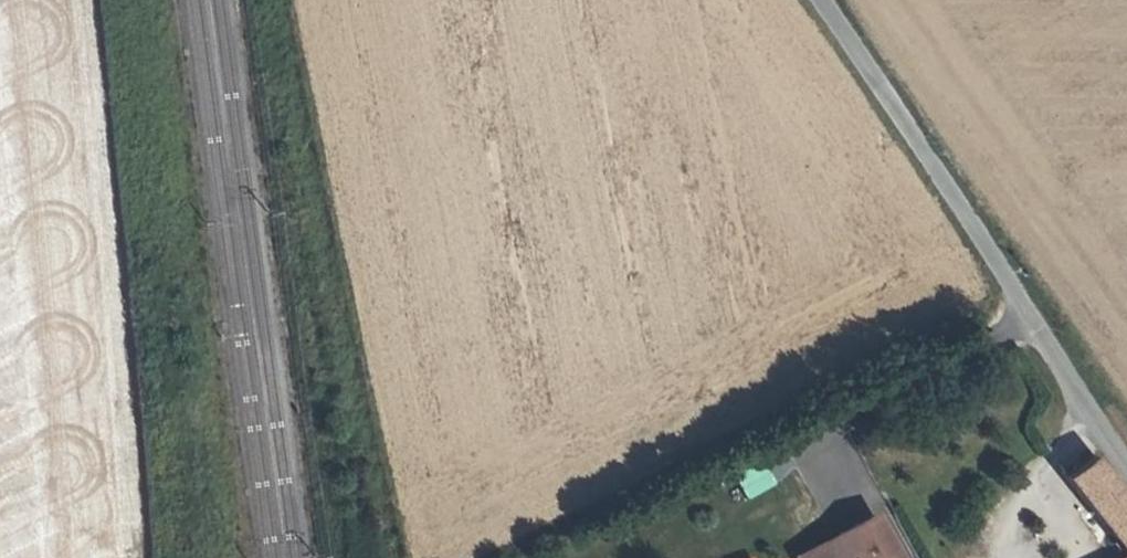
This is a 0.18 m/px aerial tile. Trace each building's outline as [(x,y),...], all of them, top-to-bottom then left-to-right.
[(1063,476),(1096,456),(1076,423),(1043,443),(1063,476)] [(1096,468),(1067,490),(1120,557),(1126,557),(1126,508),(1096,468)] [(873,519),(868,510),(828,532),(833,540),(873,519)] [(833,540),(843,557),(914,557),(889,510),(873,519),(833,540)] [(833,540),(800,557),(843,557),(833,540)]
